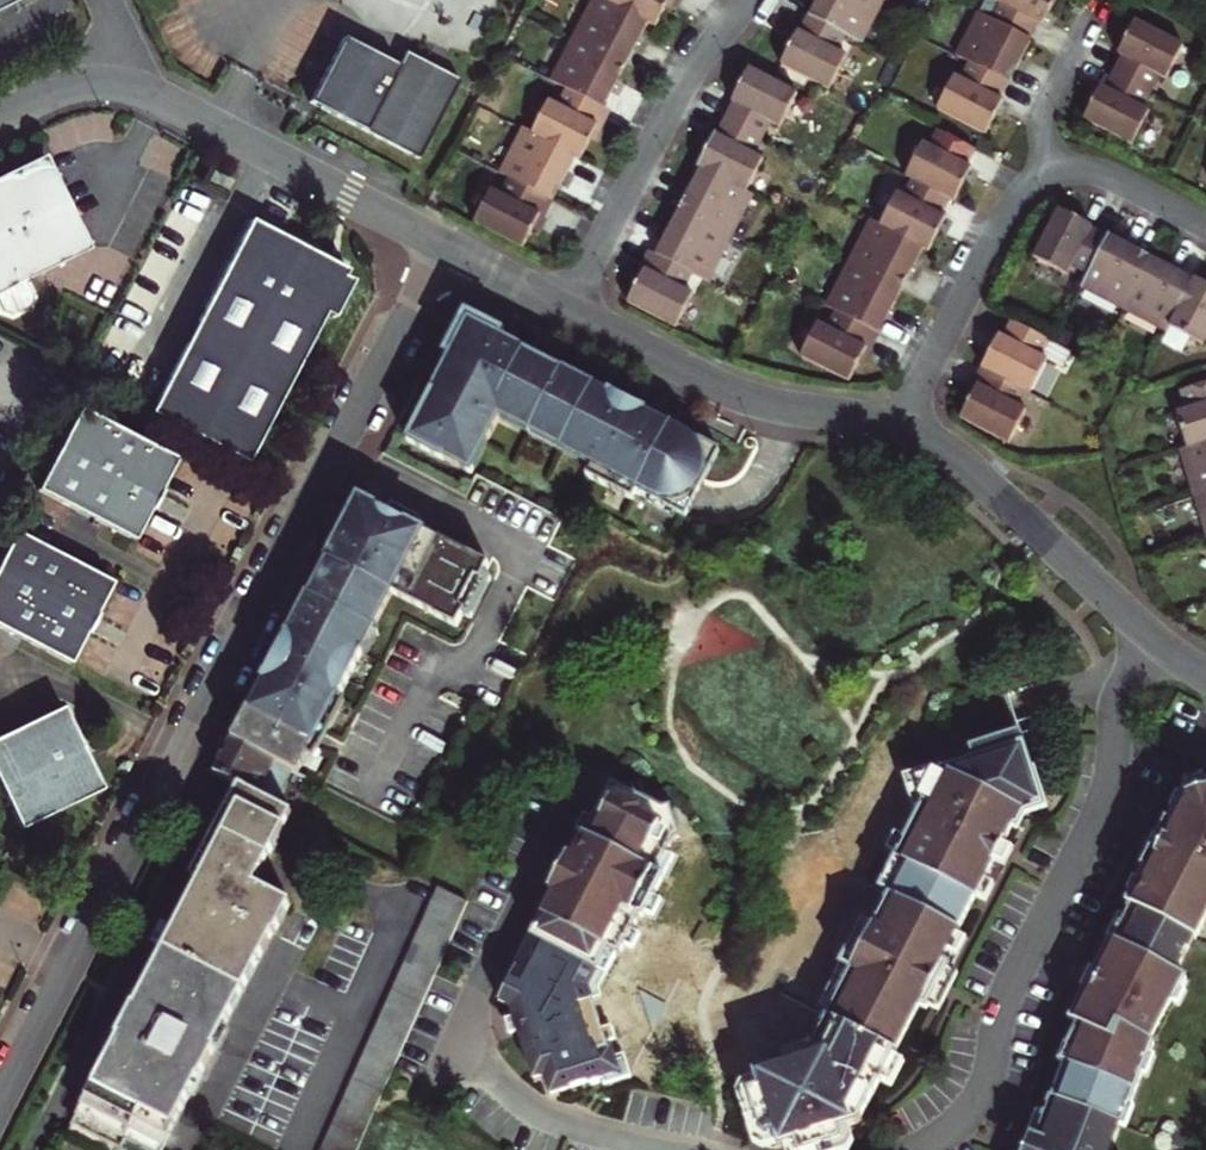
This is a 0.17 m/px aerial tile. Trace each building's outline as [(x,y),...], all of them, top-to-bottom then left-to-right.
[(25,0),(0,0),(0,12),(25,0)] [(570,38),(622,66),(633,45),(644,24),(602,2),(598,0),(590,0),(570,38)] [(644,24),(652,28),(662,8),(667,0),(604,0),(602,2),(644,24)] [(662,8),(667,11),(671,3),(673,0),(667,0),(662,8)] [(809,18),(843,36),(861,45),(883,2),(879,0),(819,0),(809,18)] [(979,15),(1028,41),(1036,25),(1042,28),(1047,18),(1056,0),(996,0),(995,2),(991,0),(988,0),(979,15)] [(957,59),(973,67),(1006,84),(1009,85),(1020,64),(1031,42),(1028,41),(979,15),(957,59)] [(793,42),(781,65),(830,91),(846,58),(835,52),(843,36),(809,18),(800,35),(797,33),(793,42)] [(1183,46),(1135,21),(1133,25),(1181,51),(1183,46)] [(1118,55),(1124,58),(1115,75),(1148,92),(1157,76),(1166,80),(1181,51),(1133,25),(1123,46),(1118,55)] [(405,52),(398,67),(343,38),(310,103),(349,123),(419,159),(460,80),(405,52)] [(622,66),(570,38),(547,82),(565,91),(600,109),(610,90),(622,66)] [(1003,103),(998,100),(1006,84),(973,67),(964,83),(956,78),(939,111),(986,135),(996,116),(1003,103)] [(770,123),(781,129),(799,96),(749,70),(738,91),(732,103),(734,104),(725,121),(762,140),(770,123)] [(1149,113),(1140,108),(1148,92),(1115,75),(1107,91),(1101,88),(1095,101),(1084,121),(1132,146),(1149,113)] [(565,91),(557,109),(545,103),(529,134),(573,157),(577,159),(586,142),(593,129),(590,127),(600,109),(565,91)] [(607,113),(600,109),(590,127),(593,129),(586,142),(591,145),(594,138),(607,113)] [(698,169),(699,170),(747,195),(765,161),(754,155),(762,140),(725,121),(717,136),(715,136),(709,149),(698,169)] [(520,130),(504,160),(513,164),(506,177),(509,179),(544,197),(550,200),(561,180),(573,157),(529,134),(520,130)] [(905,177),(913,182),(946,199),(953,202),(964,182),(971,167),(965,164),(972,150),(938,133),(931,147),(922,143),(905,177)] [(3,303),(13,306),(29,299),(32,289),(24,274),(88,241),(41,149),(0,169),(0,297),(3,303)] [(513,164),(504,160),(497,173),(506,177),(513,164)] [(747,195),(699,170),(688,191),(677,213),(731,240),(753,198),(747,195)] [(226,185),(207,175),(202,187),(221,197),(226,185)] [(497,193),(487,213),(529,234),(532,228),(539,215),(535,213),(544,197),(509,179),(501,195),(497,193)] [(938,216),(946,199),(913,182),(904,198),(896,194),(879,227),(922,249),(927,252),(938,232),(944,219),(938,216)] [(497,193),(489,189),(479,208),(487,213),(497,193)] [(539,215),(532,228),(535,230),(539,223),(550,200),(544,197),(535,213),(539,215)] [(480,227),(487,213),(479,208),(472,222),(480,227)] [(1080,222),(1059,210),(1034,259),(1067,276),(1072,265),(1088,274),(1106,240),(1090,232),(1092,228),(1080,222)] [(487,213),(480,227),(521,249),(529,234),(487,213)] [(731,240),(677,213),(665,236),(655,255),(691,273),(709,283),(731,240)] [(871,222),(849,265),(900,292),(911,270),(922,249),(879,227),(871,222)] [(248,224),(148,417),(244,468),(321,318),(330,322),(349,285),(340,281),(344,275),(334,269),(248,224)] [(1106,240),(1088,274),(1080,289),(1123,311),(1151,258),(1128,246),(1108,236),(1106,240)] [(632,282),(637,285),(645,270),(647,271),(655,255),(648,251),(640,268),(632,282)] [(637,285),(636,288),(676,309),(686,313),(695,295),(683,289),(691,273),(655,255),(647,271),(645,270),(637,285)] [(1151,258),(1123,311),(1166,334),(1168,330),(1194,280),(1172,268),(1151,258)] [(900,292),(849,265),(827,308),(838,314),(872,332),(878,335),(889,314),(900,292)] [(1168,330),(1200,347),(1204,338),(1205,339),(1205,286),(1194,280),(1168,330)] [(636,288),(628,303),(677,329),(686,313),(676,309),(636,288)] [(432,392),(406,441),(443,461),(443,460),(459,468),(461,469),(476,440),(485,445),(486,443),(497,422),(501,415),(561,447),(557,454),(557,455),(588,472),(583,481),(630,506),(631,504),(635,496),(674,516),(673,518),(682,523),(697,495),(695,494),(701,484),(702,485),(717,457),(684,439),(684,440),(670,433),(672,431),(662,425),(647,417),(646,418),(645,417),(646,415),(609,396),(608,397),(563,373),(564,372),(534,357),(535,356),(526,351),(504,340),(503,341),(502,341),(505,334),(466,313),(443,356),(451,360),(434,392),(432,392)] [(838,314),(830,330),(819,324),(801,358),(849,383),(858,365),(866,349),(863,348),(872,332),(838,314)] [(981,370),(987,373),(1022,391),(1031,395),(1047,363),(1060,369),(1069,351),(1013,323),(1004,341),(998,338),(993,347),(981,370)] [(878,335),(872,332),(863,348),(866,349),(858,365),(862,367),(868,353),(878,335)] [(1025,412),(1015,406),(1022,391),(987,373),(980,388),(977,387),(973,395),(959,420),(1008,445),(1025,412)] [(1181,393),(1187,412),(1176,416),(1186,450),(1205,444),(1205,385),(1181,393)] [(497,422),(557,454),(561,447),(501,415),(497,422)] [(159,499),(156,497),(160,489),(172,467),(75,416),(33,498),(129,549),(140,527),(145,517),(148,519),(159,499)] [(470,475),(486,444),(486,443),(485,445),(476,440),(461,469),(459,468),(459,470),(470,475)] [(1205,495),(1205,444),(1186,450),(1180,452),(1195,499),(1205,495)] [(1195,499),(1205,533),(1205,495),(1195,499)] [(673,518),(674,516),(635,496),(631,504),(669,525),(673,518)] [(294,772),(302,758),(308,745),(305,743),(316,722),(326,727),(339,703),(334,700),(358,655),(358,654),(353,652),(366,628),(371,630),(372,629),(390,596),(454,630),(460,618),(463,613),(458,611),(474,581),(479,584),(482,578),(487,567),(422,532),(421,533),(393,518),(394,515),(357,497),(350,510),(340,530),(342,531),(327,559),(327,560),(325,559),(306,597),(307,598),(264,681),(263,680),(247,710),(231,740),(294,772)] [(0,558),(0,623),(69,660),(85,629),(88,631),(93,621),(98,610),(95,609),(111,578),(16,527),(0,558)] [(490,583),(482,578),(479,584),(474,581),(458,611),(463,613),(460,618),(468,623),(490,583)] [(364,659),(378,633),(372,629),(371,630),(366,628),(353,652),(358,654),(358,655),(364,659)] [(13,828),(95,788),(76,750),(55,707),(0,734),(0,802),(13,828)] [(308,761),(326,727),(316,722),(305,743),(308,745),(302,758),(308,761)] [(1015,830),(1028,805),(1036,803),(1028,774),(1037,771),(1036,770),(1026,734),(975,749),(978,760),(934,773),(920,777),(927,802),(922,811),(909,837),(900,854),(899,858),(909,863),(894,892),(877,926),(867,921),(844,966),(845,966),(855,971),(834,1012),(816,1049),(811,1059),(791,1065),(759,1074),(760,1079),(764,1090),(753,1093),(766,1138),(778,1135),(781,1146),(782,1149),(783,1149),(792,1147),(799,1145),(801,1149),(829,1149),(845,1145),(842,1133),(853,1130),(863,1127),(868,1118),(885,1084),(898,1059),(923,1009),(931,1014),(933,1010),(952,973),(954,969),(946,965),(952,954),(960,937),(979,900),(988,884),(998,863),(1007,847),(1011,839),(1015,830)] [(216,771),(241,784),(289,809),(304,778),(294,772),(231,740),(225,753),(216,771)] [(920,777),(934,773),(933,767),(907,774),(917,809),(922,811),(927,802),(920,777)] [(1036,770),(1037,771),(1028,774),(1036,803),(1028,805),(1015,830),(1021,833),(1028,818),(1051,811),(1039,769),(1036,770)] [(1175,1004),(1182,991),(1185,992),(1190,981),(1180,976),(1197,942),(1199,943),(1205,929),(1205,785),(1205,784),(1205,783),(1205,782),(1203,782),(1199,780),(1193,781),(1183,800),(1177,813),(1171,825),(1167,823),(1164,829),(1159,840),(1163,842),(1156,855),(1152,853),(1143,871),(1147,873),(1142,884),(1136,896),(1131,907),(1134,909),(1128,921),(1131,923),(1120,944),(1117,942),(1116,944),(1113,942),(1097,974),(1100,975),(1092,991),(1090,989),(1073,1022),(1083,1027),(1072,1048),(1071,1050),(1076,1052),(1070,1067),(1056,1101),(1054,1100),(1048,1117),(1051,1118),(1043,1139),(1041,1138),(1037,1148),(1038,1148),(1038,1149),(1115,1149),(1124,1128),(1120,1126),(1128,1106),(1133,1108),(1134,1107),(1146,1076),(1143,1075),(1151,1056),(1153,1057),(1158,1046),(1155,1044),(1175,1004)] [(499,1001),(512,1008),(514,1017),(519,1032),(534,1079),(545,1076),(551,1094),(602,1078),(620,1072),(615,1057),(612,1047),(609,1049),(607,1043),(602,1029),(593,1000),(589,988),(608,951),(617,955),(619,956),(625,946),(632,931),(640,916),(643,918),(645,913),(654,897),(664,876),(657,872),(666,853),(674,838),(680,837),(678,830),(679,829),(681,825),(678,816),(673,813),(673,814),(671,807),(663,809),(612,783),(593,818),(585,834),(573,858),(567,854),(548,890),(555,893),(499,1001)] [(241,784),(204,856),(210,859),(205,870),(125,1027),(75,1125),(123,1149),(163,1149),(291,902),(256,883),(292,811),(289,809),(241,784)] [(1177,813),(1183,800),(1179,797),(1172,810),(1177,813)] [(593,818),(585,814),(581,821),(577,829),(585,834),(593,818)] [(890,849),(900,854),(909,837),(899,832),(890,849)] [(1163,842),(1159,840),(1152,853),(1156,855),(1163,842)] [(1007,847),(998,863),(1008,869),(1017,852),(1007,847)] [(674,857),(666,853),(657,872),(664,876),(674,857)] [(909,863),(899,858),(885,887),(894,892),(909,863)] [(1136,896),(1142,884),(1137,882),(1131,893),(1136,896)] [(979,900),(989,905),(998,889),(988,884),(979,900)] [(421,1009),(468,902),(440,887),(325,1149),(358,1149),(382,1096),(421,1009)] [(662,901),(654,897),(645,913),(654,918),(662,901)] [(1113,942),(1116,944),(1117,942),(1120,944),(1131,923),(1128,921),(1122,918),(1111,941),(1113,942)] [(641,936),(632,931),(625,946),(634,951),(641,936)] [(960,937),(952,954),(962,959),(970,943),(960,937)] [(617,955),(608,951),(589,988),(593,1000),(602,997),(600,989),(617,955)] [(855,971),(845,966),(824,1008),(834,1012),(855,971)] [(1086,987),(1090,989),(1092,991),(1100,975),(1097,974),(1094,972),(1090,980),(1086,987)] [(952,973),(933,1010),(943,1015),(953,996),(962,978),(952,973)] [(1185,992),(1182,991),(1175,1004),(1182,1008),(1189,995),(1185,992)] [(508,1027),(510,1035),(519,1032),(514,1017),(505,1020),(508,1027)] [(602,1029),(607,1043),(616,1040),(612,1026),(602,1029)] [(810,1046),(788,1055),(791,1065),(811,1059),(816,1049),(810,1046)] [(1062,1064),(1070,1067),(1076,1052),(1071,1050),(1072,1048),(1069,1047),(1062,1064)] [(620,1072),(602,1078),(605,1086),(632,1077),(630,1071),(625,1054),(615,1057),(620,1072)] [(1153,1057),(1151,1056),(1143,1075),(1146,1076),(1151,1078),(1158,1060),(1153,1057)] [(908,1064),(898,1059),(885,1084),(895,1089),(908,1064)] [(764,1090),(760,1079),(747,1083),(742,1094),(756,1144),(767,1149),(781,1146),(778,1135),(766,1138),(753,1093),(764,1090)] [(1133,1108),(1128,1106),(1120,1126),(1124,1128),(1130,1131),(1139,1109),(1134,1107),(1133,1108)] [(1041,1138),(1043,1139),(1051,1118),(1048,1117),(1042,1114),(1033,1135),(1041,1138)] [(858,1145),(853,1130),(842,1133),(845,1145),(829,1149),(856,1149),(858,1145)]
